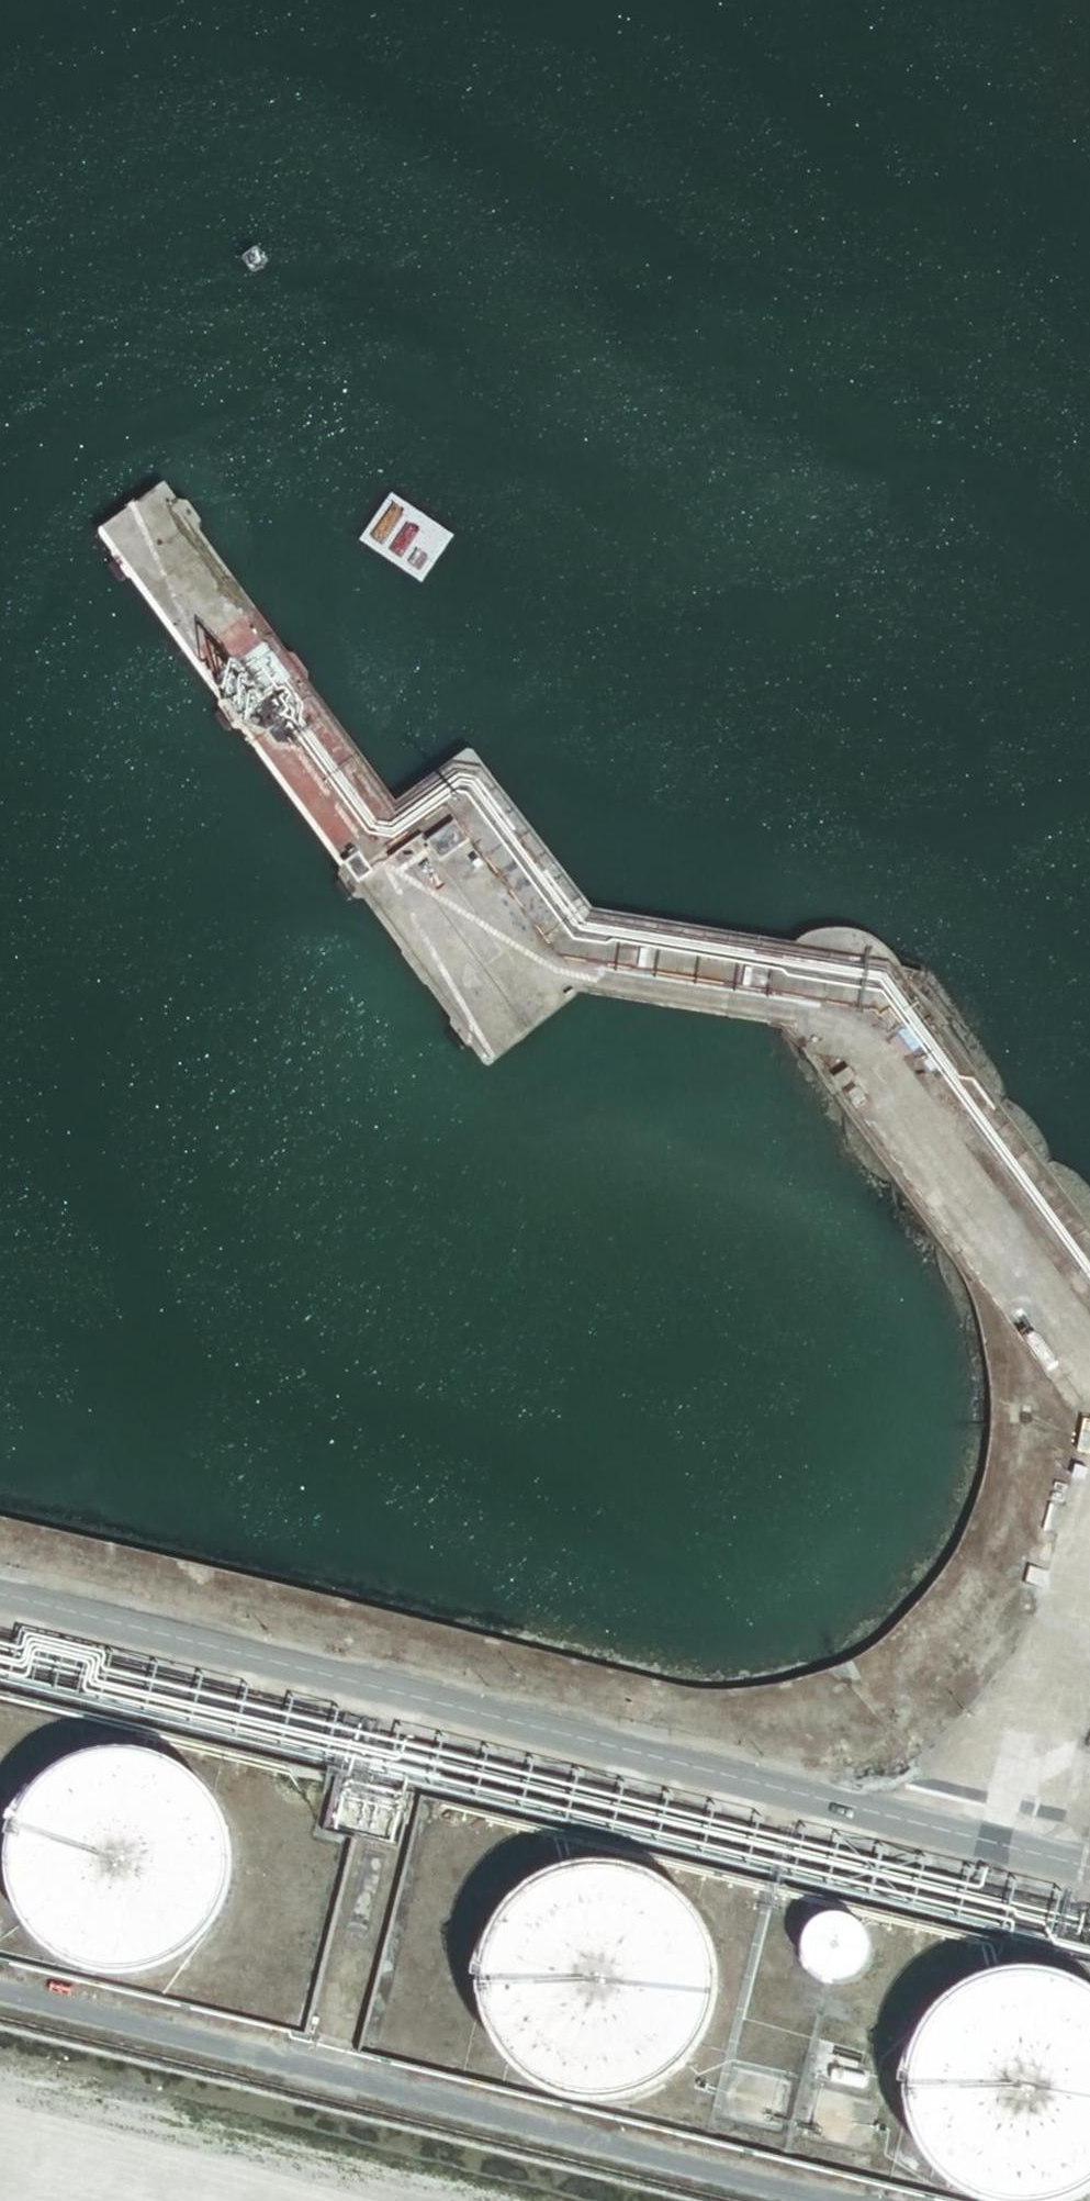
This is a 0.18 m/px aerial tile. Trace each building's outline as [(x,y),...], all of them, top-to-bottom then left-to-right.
[(460,826),(433,846),(446,864),(473,844),(460,826)] [(378,876),(365,858),(351,868),(365,887),(378,876)] [(77,1759),(67,1765),(65,1766),(57,1772),(47,1779),(40,1787),(33,1796),(27,1805),(22,1816),(18,1827),(14,1838),(13,1848),(12,1860),(12,1871),(13,1883),(15,1893),(19,1904),(24,1915),(30,1926),(37,1935),(44,1943),(51,1950),(60,1958),(69,1963),(80,1969),(89,1972),(100,1976),(111,1978),(123,1979),(135,1979),(145,1978),(156,1975),(166,1972),(177,1967),(188,1962),(196,1956),(206,1948),(213,1941),(220,1932),(227,1922),(233,1911),(236,1901),(240,1890),(242,1880),(243,1868),(243,1856),(241,1844),(239,1834),(235,1822),(231,1813),(226,1803),(220,1794),(212,1785),(205,1778),(196,1770),(187,1764),(177,1759),(165,1754),(154,1751),(142,1749),(132,1748),(120,1748),(109,1749),(100,1751),(88,1754),(77,1759)] [(550,1882),(540,1887),(538,1889),(529,1896),(520,1904),(513,1911),(506,1921),(500,1931),(496,1940),(493,1950),(490,1961),(488,1971),(487,1983),(488,1995),(489,2005),(492,2016),(496,2027),(501,2038),(506,2047),(512,2055),(520,2064),(529,2072),(537,2078),(547,2084),(556,2088),(567,2093),(579,2096),(589,2097),(600,2098),(612,2097),(622,2096),(632,2094),(643,2090),(654,2085),(663,2080),(672,2073),(680,2066),(688,2058),(695,2048),(702,2038),(706,2029),(709,2020),(713,2009),(714,1999),(715,1987),(715,1975),(714,1965),(711,1953),(707,1942),(702,1931),(697,1922),(691,1913),(684,1905),(675,1897),(666,1890),(656,1883),(647,1879),(635,1875),(626,1872),(614,1870),(604,1870),(592,1870),(580,1872),(571,1874),(559,1878),(550,1882)] [(803,1949),(803,1955),(805,1962),(809,1968),(814,1973),(819,1977),(825,1980),(832,1982),(839,1982),(846,1980),(852,1978),(858,1974),(862,1968),(866,1963),(868,1956),(869,1949),(868,1942),(866,1936),(863,1930),(858,1924),(853,1920),(846,1917),(839,1916),(832,1916),(826,1917),(814,1924),(809,1929),(806,1935),(803,1942),(803,1949)] [(966,1994),(964,1995),(956,2001),(947,2009),(940,2016),(933,2025),(927,2035),(923,2044),(918,2056),(915,2067),(914,2077),(913,2089),(913,2099),(915,2110),(917,2120),(921,2131),(926,2142),(931,2151),(937,2160),(945,2169),(954,2177),(962,2183),(970,2189),(981,2194),(992,2198),(1001,2200),(1003,2200),(1049,2200),(1058,2199),(1067,2196),(1078,2191),(1087,2186),(1089,2184),(1089,1996),(1083,1992),(1072,1986),(1063,1983),(1051,1979),(1040,1977),(1030,1977),(1020,1977),(1008,1978),(998,1980),(987,1984),(976,1988),(966,1994)]
